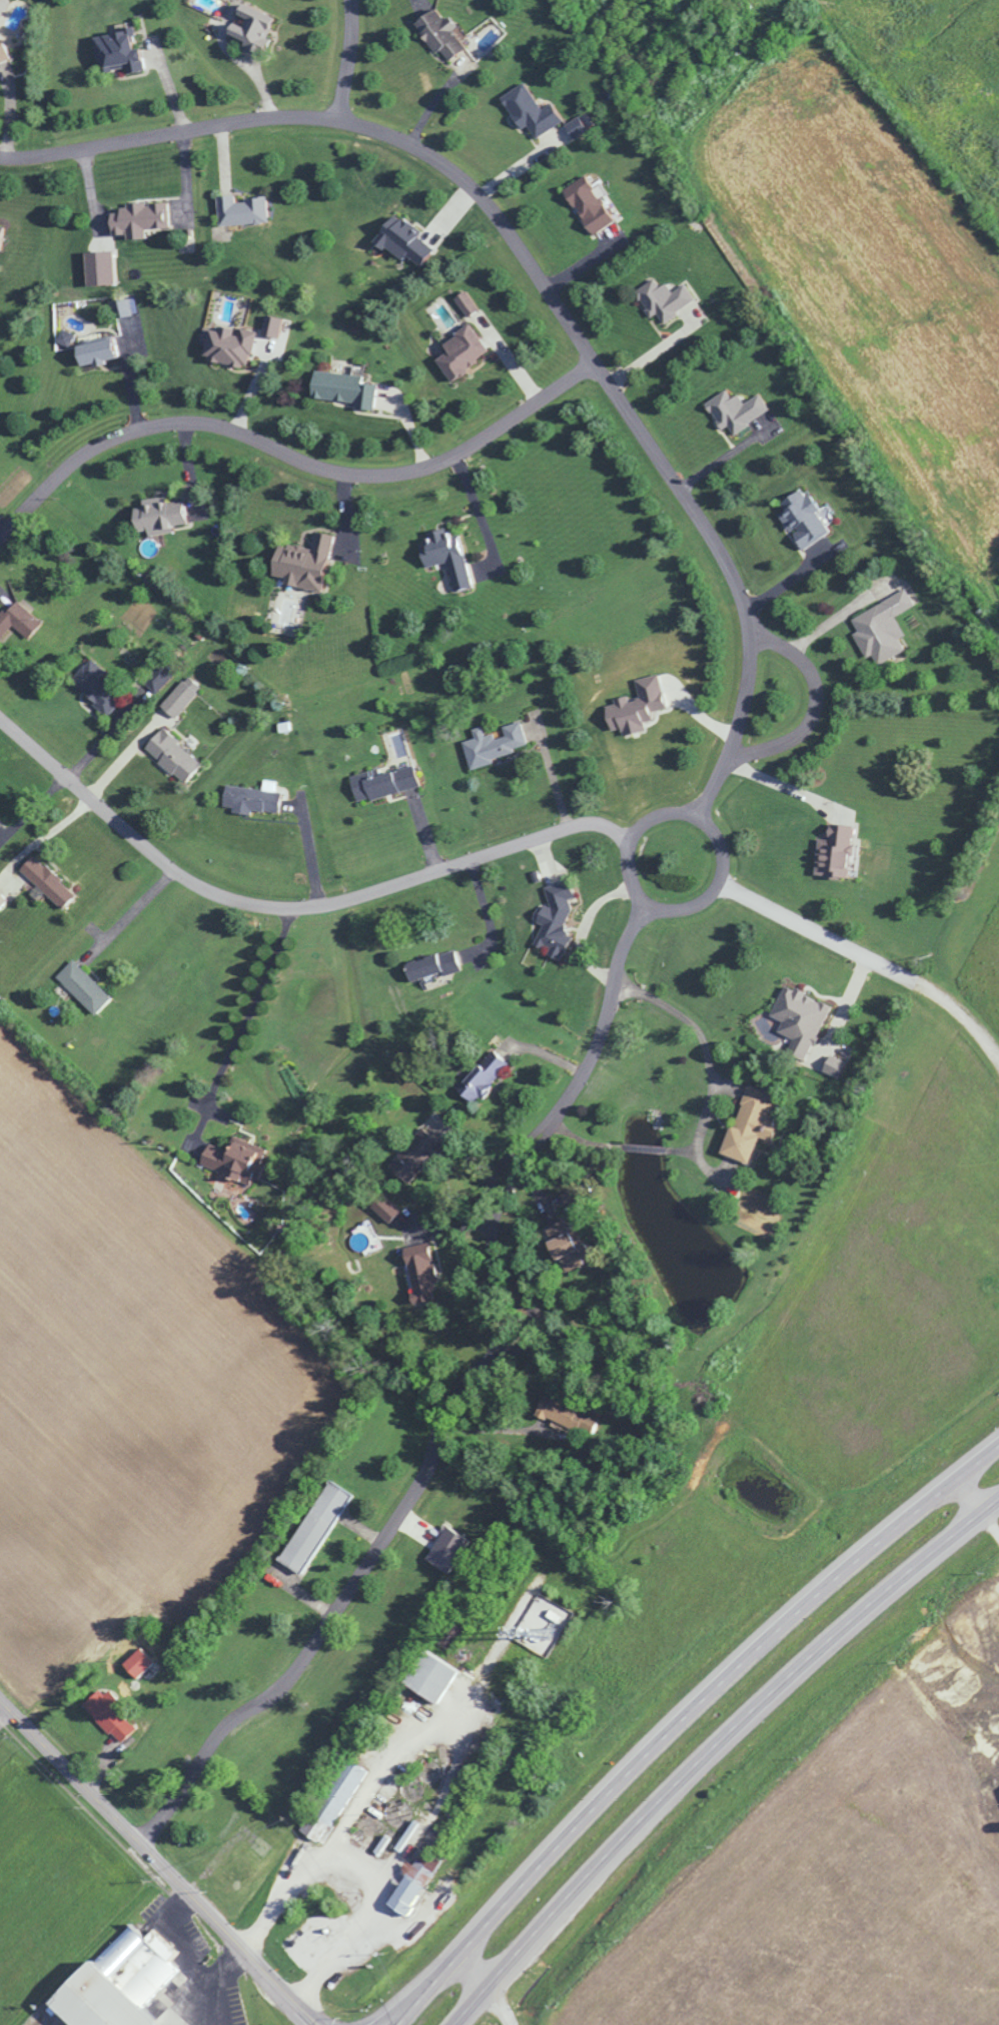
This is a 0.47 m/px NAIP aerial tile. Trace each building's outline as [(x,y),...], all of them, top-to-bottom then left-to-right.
[(273,18),(237,1),(224,30),(259,47),(273,18)] [(447,60),(463,46),(450,32),(453,28),(432,5),(410,25),(435,52),(438,50),(447,60)] [(142,70),(138,47),(131,48),(129,38),(134,36),(133,27),(94,35),(101,72),(124,67),(125,73),(142,70)] [(539,110),(523,85),(499,101),(518,129),(524,125),(533,139),(560,121),(549,104),(539,110)] [(570,138),(585,133),(580,117),(565,122),(570,138)] [(614,219),(586,181),(564,197),(592,235),(614,219)] [(217,225),(266,223),(265,197),(234,199),(233,195),(216,196),(217,225)] [(166,201),(124,203),(124,210),(107,211),(107,233),(129,232),(129,239),(142,238),(142,229),(167,228),(166,201)] [(398,261),(404,253),(418,265),(431,248),(414,235),(416,232),(392,213),(371,240),(398,261)] [(112,284),(111,250),(82,251),(84,285),(112,284)] [(682,284),(670,292),(664,282),(657,287),(652,278),(632,291),(650,318),(655,314),(660,323),(693,301),(682,284)] [(454,296),(463,316),(477,310),(468,290),(454,296)] [(136,314),(134,297),(116,300),(118,316),(136,314)] [(265,336),(279,339),(283,319),(269,316),(265,336)] [(445,379),(488,355),(470,324),(439,342),(444,351),(433,358),(445,379)] [(253,333),(221,325),(219,333),(205,329),(198,357),(245,368),(253,333)] [(115,360),(110,336),(77,342),(75,330),(56,333),(59,350),(72,348),(75,367),(115,360)] [(308,400),(372,407),(375,384),(360,383),(361,375),(311,370),(308,400)] [(758,392),(742,403),(736,394),(729,398),(724,390),(703,404),(720,430),(726,426),(731,435),(769,411),(758,392)] [(800,551),(829,533),(815,512),(817,511),(802,487),(784,498),(789,506),(777,514),(800,551)] [(182,501),(161,504),(161,502),(129,506),(133,532),(145,530),(146,536),(172,533),(171,525),(185,524),(182,501)] [(457,534),(447,537),(445,528),(420,534),(425,554),(419,556),(422,568),(445,562),(452,592),(470,587),(457,534)] [(849,617),(856,631),(852,633),(864,659),(871,655),(875,665),(905,651),(898,638),(904,635),(894,615),(913,607),(905,590),(849,617)] [(41,622),(17,601),(0,620),(0,635),(2,637),(11,625),(27,639),(41,622)] [(68,686),(108,714),(119,699),(98,684),(107,671),(87,658),(68,686)] [(171,674),(158,663),(139,686),(153,696),(171,674)] [(664,708),(656,674),(632,680),(636,695),(609,701),(612,717),(605,718),(608,731),(619,728),(621,736),(644,731),(642,723),(651,721),(649,712),(664,708)] [(159,706),(173,719),(201,688),(187,675),(159,706)] [(460,742),(467,766),(526,750),(518,721),(500,726),(503,736),(493,739),(492,733),(483,736),(481,726),(470,729),(473,739),(460,742)] [(143,746),(181,784),(200,765),(162,727),(143,746)] [(417,787),(411,766),(360,779),(358,774),(348,777),(355,804),(417,787)] [(223,785),(221,806),(231,807),(230,813),(248,815),(249,810),(277,813),(279,793),(274,793),(275,781),(261,780),(260,789),(223,785)] [(812,875),(844,881),(853,830),(827,825),(824,838),(819,838),(812,875)] [(18,870),(61,909),(75,894),(32,855),(18,870)] [(555,885),(528,942),(548,952),(546,956),(559,962),(571,936),(561,931),(573,906),(568,903),(573,893),(555,885)] [(458,971),(453,951),(402,963),(406,982),(441,974),(441,975),(458,971)] [(94,1015),(110,996),(70,960),(54,979),(94,1015)] [(830,1006),(788,988),(780,1007),(776,1005),(770,1017),(781,1022),(776,1034),(797,1043),(792,1054),(807,1061),(830,1006)] [(845,1063),(831,1055),(823,1070),(837,1078),(845,1063)] [(485,1070),(481,1066),(458,1096),(472,1107),(506,1063),(496,1056),(485,1070)] [(747,1164),(772,1094),(747,1086),(732,1128),(728,1126),(718,1154),(747,1164)] [(412,1187),(438,1142),(419,1131),(400,1164),(401,1165),(394,1177),(412,1187)] [(400,1211),(382,1194),(370,1207),(387,1224),(400,1211)] [(553,1260),(574,1251),(562,1220),(540,1229),(553,1260)] [(432,1301),(431,1291),(435,1290),(431,1250),(403,1253),(409,1304),(432,1301)] [(563,1271),(580,1266),(576,1252),(559,1258),(563,1271)] [(573,1427),(578,1409),(538,1396),(533,1414),(573,1427)] [(280,1561),(301,1572),(346,1491),(325,1479),(280,1561)] [(467,1539),(444,1526),(426,1560),(449,1573),(467,1539)] [(120,1664),(134,1678),(151,1662),(138,1648),(120,1664)] [(402,1685),(437,1704),(456,1669),(420,1650),(402,1685)] [(80,1706),(120,1742),(135,1726),(95,1690),(80,1706)] [(318,1821),(325,1825),(326,1823),(333,1827),(366,1771),(353,1763),(346,1776),(345,1775),(318,1821)] [(384,1905),(405,1916),(439,1856),(422,1847),(411,1866),(407,1864),(384,1905)] [(69,2024),(188,2024),(167,2003),(165,2005),(155,1994),(178,1972),(167,1961),(176,1953),(151,1928),(141,1939),(129,1927),(90,1965),(86,1960),(44,2000),(69,2024)]
